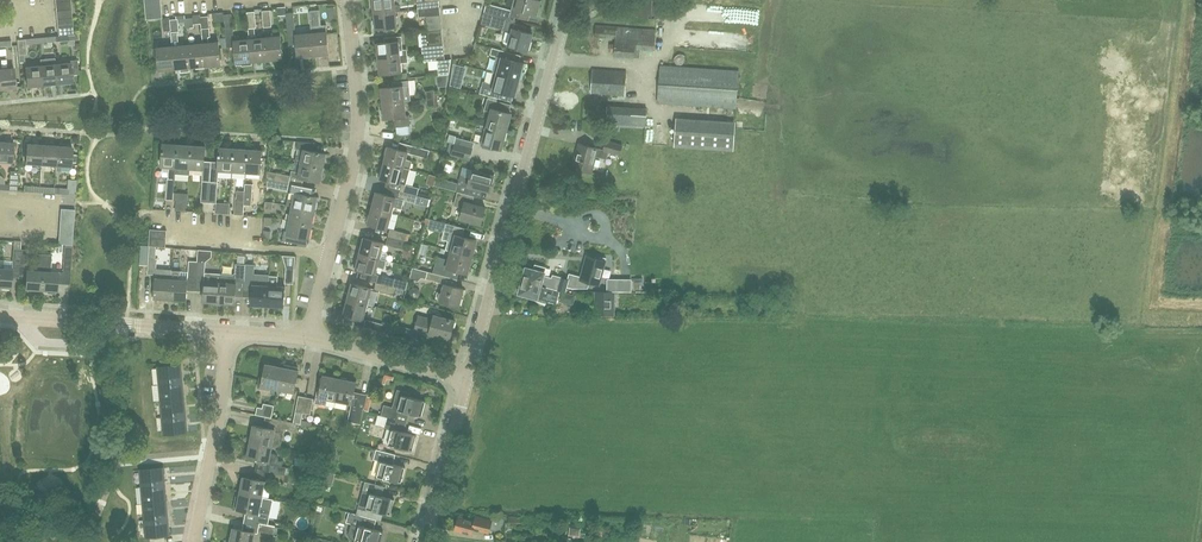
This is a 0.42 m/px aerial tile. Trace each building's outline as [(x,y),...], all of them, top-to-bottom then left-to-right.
[(56,10),(71,9),(70,0),(55,2),(56,10)] [(395,0),(372,0),(373,13),(400,10),(400,6),(398,5),(395,5),(395,0)] [(439,7),(439,0),(432,0),(424,1),(417,1),(417,9),(439,7)] [(540,0),(514,0),(511,10),(487,3),(485,11),(490,13),(494,14),(500,15),(514,19),(515,16),(528,19),(529,12),(537,14),(540,0)] [(677,0),(635,0),(634,15),(675,18),(677,0)] [(145,10),(161,9),(161,2),(144,4),(145,10)] [(327,7),(328,15),(336,14),(335,7),(327,7)] [(418,16),(440,14),(439,7),(417,9),(418,16)] [(56,18),(72,17),(71,9),(56,10),(56,18)] [(146,20),(162,18),(161,9),(145,10),(146,20)] [(264,27),(272,26),(270,10),(262,10),(264,27)] [(311,27),(320,26),(318,10),(310,10),(311,27)] [(375,29),(397,26),(396,11),(401,11),(400,10),(373,13),(375,29)] [(248,28),(257,28),(256,11),(246,12),(248,28)] [(287,29),(296,28),(294,11),(286,13),(287,29)] [(224,22),(223,14),(213,15),(214,23),(224,22)] [(441,21),(440,14),(418,16),(418,17),(425,16),(426,23),(441,21)] [(500,15),(494,14),(491,26),(511,32),(508,45),(527,50),(532,33),(526,31),(527,26),(515,23),(515,20),(514,19),(500,15)] [(202,33),(210,32),(209,15),(201,16),(202,33)] [(57,27),(72,26),(72,17),(56,18),(57,27)] [(187,28),(195,28),(194,17),(186,18),(187,28)] [(178,45),(178,40),(180,40),(177,19),(170,20),(172,46),(174,68),(190,67),(188,44),(178,45)] [(427,30),(442,29),(441,21),(426,23),(427,30)] [(655,50),(656,29),(596,24),(595,37),(615,39),(614,57),(635,58),(635,57),(641,57),(642,49),(655,50)] [(58,36),(73,34),(72,26),(57,27),(58,35),(58,36)] [(427,38),(442,36),(442,29),(427,30),(427,38)] [(251,64),(251,61),(249,38),(233,40),(233,30),(225,31),(227,48),(234,47),(236,62),(241,62),(242,65),(251,64)] [(313,55),(329,54),(326,31),(311,32),(313,55)] [(298,57),(313,55),(311,32),(295,34),(298,57)] [(267,59),(282,58),(280,35),(265,37),(267,59)] [(378,58),(407,55),(407,50),(404,49),(403,49),(401,36),(384,38),(385,42),(376,42),(378,58)] [(428,45),(443,44),(442,36),(427,38),(428,45)] [(251,61),(267,59),(265,37),(249,38),(251,61)] [(19,55),(24,54),(27,54),(26,39),(17,40),(19,55)] [(205,65),(220,64),(218,41),(203,43),(205,65)] [(190,67),(205,65),(203,43),(188,44),(190,67)] [(422,53),(444,51),(443,44),(428,45),(422,46),(422,53)] [(159,70),(174,68),(172,46),(157,47),(159,70)] [(493,72),(519,79),(523,63),(508,59),(509,52),(492,47),(490,54),(497,56),(493,72)] [(445,59),(444,51),(422,53),(423,61),(437,60),(438,75),(449,74),(451,58),(445,59)] [(379,73),(401,71),(401,62),(406,62),(407,60),(407,55),(378,58),(379,73)] [(55,64),(55,58),(40,59),(41,65),(43,84),(58,83),(56,64),(55,64)] [(58,83),(72,82),(71,75),(78,74),(77,60),(69,60),(69,62),(56,64),(58,83)] [(28,86),(43,84),(41,65),(26,66),(28,86)] [(736,107),(738,70),(660,65),(657,102),(736,107)] [(15,87),(13,68),(0,69),(0,89),(15,87)] [(625,94),(626,71),(593,69),(591,92),(625,94)] [(515,95),(519,79),(493,72),(490,83),(483,81),(479,93),(497,98),(499,91),(515,95)] [(382,102),(411,99),(409,80),(392,81),(391,86),(381,87),(382,102)] [(427,98),(434,97),(433,89),(426,90),(427,98)] [(427,106),(435,105),(434,97),(427,98),(427,106)] [(505,131),(510,113),(497,109),(499,101),(487,98),(484,110),(491,111),(487,126),(505,131)] [(406,115),(405,100),(411,100),(411,99),(382,102),(384,118),(393,117),(394,126),(410,124),(409,115),(406,115)] [(645,126),(646,108),(607,106),(606,123),(645,126)] [(734,149),(735,127),(676,123),(674,145),(734,149)] [(505,131),(487,126),(480,125),(479,131),(485,133),(482,144),(483,144),(482,148),(494,151),(495,147),(500,149),(505,131)] [(456,137),(454,143),(451,154),(451,155),(469,160),(472,148),(474,142),(456,137)] [(619,155),(623,145),(606,140),(603,150),(598,148),(598,147),(579,142),(577,150),(579,151),(575,167),(591,171),(595,156),(607,159),(609,153),(619,155)] [(13,142),(0,141),(0,161),(12,162),(13,142)] [(323,167),(325,153),(313,151),(315,142),(297,141),(296,147),(304,149),(302,157),(296,156),(295,162),(301,163),(301,162),(323,167)] [(41,163),(42,144),(27,143),(26,162),(41,163)] [(175,178),(176,166),(175,166),(177,144),(163,143),(161,165),(169,166),(169,178),(167,178),(167,185),(166,200),(174,200),(175,186),(174,186),(174,178),(175,178)] [(55,164),(57,145),(42,144),(41,163),(55,164)] [(189,167),(191,145),(177,144),(175,166),(176,166),(189,167)] [(57,145),(55,164),(55,171),(61,171),(62,165),(71,165),(72,146),(57,145)] [(208,202),(211,161),(204,161),(205,146),(191,145),(189,167),(203,168),(202,180),(201,201),(208,202)] [(410,168),(413,160),(405,158),(408,151),(388,146),(384,161),(410,168)] [(427,158),(429,150),(412,146),(411,154),(427,158)] [(232,170),(233,148),(219,147),(218,161),(211,161),(208,202),(216,202),(217,181),(218,181),(218,169),(232,170)] [(246,171),(248,149),(233,148),(232,170),(246,171)] [(260,172),(262,150),(248,149),(246,171),(260,172)] [(402,183),(400,190),(418,195),(420,187),(406,184),(410,168),(384,161),(382,168),(380,168),(378,177),(402,183)] [(290,175),(290,176),(298,177),(298,176),(320,180),(322,178),(323,174),(322,171),(323,167),(301,162),(301,163),(299,172),(291,170),(290,175)] [(490,190),(494,174),(492,174),(490,173),(484,172),(472,169),(470,177),(461,175),(456,191),(458,191),(471,195),(473,186),(490,190)] [(18,172),(10,171),(9,185),(0,184),(0,189),(17,191),(18,172)] [(289,182),(290,176),(290,175),(268,171),(267,178),(289,182)] [(288,190),(289,182),(267,178),(267,186),(288,190)] [(251,206),(252,191),(253,184),(245,183),(245,191),(244,205),(251,206)] [(244,205),(245,191),(237,190),(237,198),(235,198),(234,214),(244,215),(244,205)] [(416,202),(418,195),(400,190),(398,197),(376,191),(372,207),(391,212),(393,205),(402,208),(404,199),(416,202)] [(314,210),(317,196),(295,191),(293,200),(288,199),(287,205),(292,205),(314,210)] [(481,223),(485,206),(470,202),(472,195),(471,195),(458,191),(454,205),(463,208),(460,217),(481,223)] [(272,209),(273,202),(265,201),(264,209),(272,209)] [(311,223),(314,210),(292,205),(290,219),(311,223)] [(387,228),(391,212),(372,207),(367,223),(387,228)] [(74,216),(75,209),(61,208),(60,215),(74,216)] [(285,228),(284,233),(282,241),(298,244),(299,236),(308,237),(311,223),(290,219),(287,229),(285,228)] [(446,249),(451,250),(472,255),(476,239),(459,234),(461,226),(446,222),(442,238),(448,240),(446,249)] [(405,240),(407,233),(390,228),(388,236),(405,240)] [(166,239),(166,230),(150,229),(149,238),(166,239)] [(73,244),(73,237),(59,236),(58,243),(73,244)] [(403,248),(405,240),(388,236),(386,243),(403,248)] [(364,237),(360,252),(379,258),(379,259),(386,261),(388,254),(387,252),(381,250),(383,242),(364,237)] [(165,247),(166,239),(149,238),(149,246),(150,246),(156,246),(165,247)] [(156,275),(157,258),(155,258),(156,246),(150,246),(149,258),(148,274),(156,275)] [(71,273),(72,248),(65,247),(63,273),(71,273)] [(20,265),(21,249),(13,248),(12,265),(20,265)] [(27,266),(28,249),(21,249),(20,265),(27,266)] [(467,272),(472,255),(451,250),(449,258),(437,255),(432,271),(448,276),(450,268),(467,272)] [(355,268),(360,269),(358,277),(375,281),(377,274),(375,273),(376,267),(384,269),(386,261),(379,259),(379,258),(360,252),(358,260),(355,259),(353,267),(355,268)] [(41,290),(43,254),(36,253),(35,270),(27,270),(26,289),(41,290)] [(43,254),(41,290),(48,290),(48,292),(55,293),(55,291),(57,291),(58,271),(51,271),(52,254),(43,254)] [(12,268),(4,268),(4,260),(0,260),(0,287),(11,288),(12,268)] [(196,276),(197,261),(189,260),(188,276),(196,276)] [(219,301),(221,274),(204,273),(205,272),(205,261),(197,261),(196,276),(204,277),(203,300),(219,301)] [(245,279),(246,264),(236,263),(235,273),(233,275),(221,274),(219,301),(235,302),(236,279),(245,279)] [(253,280),(254,264),(246,264),(245,279),(253,280)] [(544,272),(546,267),(535,264),(534,269),(526,267),(523,280),(560,291),(562,292),(565,293),(566,291),(569,279),(554,274),(553,278),(544,275),(544,272)] [(293,284),(294,268),(287,267),(286,283),(293,284)] [(422,278),(426,279),(428,272),(413,267),(410,279),(418,281),(422,278)] [(170,298),(172,271),(165,270),(164,278),(156,277),(155,287),(152,287),(152,295),(154,295),(154,297),(170,298)] [(186,299),(187,280),(180,279),(181,271),(172,271),(170,298),(186,299)] [(428,272),(426,279),(442,283),(444,276),(428,272)] [(393,286),(395,278),(377,273),(375,281),(393,286)] [(268,304),(270,276),(262,275),(262,284),(253,284),(251,303),(268,304)] [(283,305),(284,286),(278,285),(278,276),(270,276),(268,304),(283,305)] [(556,303),(560,291),(523,280),(519,293),(537,298),(536,300),(549,303),(549,301),(556,303)] [(397,287),(393,286),(375,281),(373,288),(395,294),(397,287)] [(604,292),(614,292),(614,281),(604,281),(604,292)] [(367,303),(371,287),(352,282),(347,298),(367,303)] [(458,305),(463,287),(445,282),(440,300),(458,305)] [(615,315),(615,292),(614,292),(604,292),(595,292),(594,315),(615,315)] [(362,319),(367,303),(347,298),(343,314),(362,319)] [(455,319),(434,314),(432,319),(418,315),(414,330),(429,334),(430,332),(450,337),(455,319)] [(391,333),(392,328),(387,326),(387,325),(366,320),(364,328),(385,333),(385,331),(391,333)] [(411,340),(414,330),(397,325),(394,336),(411,340)] [(297,370),(298,366),(283,363),(283,367),(282,367),(278,388),(294,391),(298,370),(297,370)] [(159,383),(182,381),(181,364),(158,367),(159,383)] [(278,388),(282,367),(265,364),(263,375),(260,375),(257,388),(269,391),(270,387),(278,388)] [(335,399),(339,378),(323,375),(320,392),(317,391),(315,403),(326,405),(328,398),(335,399)] [(351,402),(356,381),(339,378),(335,399),(351,402)] [(161,400),(184,398),(182,381),(159,383),(161,400)] [(422,415),(426,400),(408,396),(409,393),(398,390),(393,407),(384,405),(382,415),(387,417),(407,422),(409,412),(422,415)] [(303,412),(306,396),(299,395),(295,410),(303,412)] [(310,414),(314,398),(306,396),(303,412),(310,414)] [(163,416),(185,414),(184,398),(161,400),(163,416)] [(271,417),(274,406),(264,403),(263,407),(257,406),(256,414),(271,417)] [(348,421),(356,422),(360,423),(364,408),(351,405),(348,421)] [(164,433),(187,431),(185,414),(163,416),(164,433)] [(412,449),(416,434),(404,431),(407,422),(387,417),(385,426),(392,428),(389,443),(412,449)] [(294,430),(296,422),(280,419),(279,426),(294,430)] [(280,447),(283,433),(275,431),(275,429),(254,424),(251,441),(280,447)] [(269,472),(285,475),(286,474),(287,467),(282,466),(283,461),(279,460),(279,459),(279,458),(278,457),(278,456),(277,456),(277,455),(276,455),(276,454),(275,454),(274,454),(270,453),(272,445),(280,447),(251,441),(247,457),(268,461),(267,464),(271,465),(269,472)] [(401,482),(405,467),(394,464),(396,454),(377,449),(374,459),(381,461),(377,475),(401,482)] [(142,486),(164,484),(163,467),(140,469),(142,486)] [(284,482),(285,475),(269,472),(268,479),(284,482)] [(262,497),(265,480),(244,476),(241,492),(262,497)] [(390,514),(394,499),(382,495),(384,486),(365,481),(358,505),(390,514)] [(143,503),(166,501),(164,484),(142,486),(143,503)] [(269,498),(262,497),(241,492),(237,509),(261,513),(259,523),(268,524),(273,499),(269,498)] [(144,519),(167,517),(166,501),(143,503),(144,519)] [(383,531),(374,528),(377,519),(349,511),(347,518),(352,520),(348,534),(350,538),(366,541),(380,541),(383,531)] [(522,523),(523,515),(509,514),(509,515),(508,523),(522,523)] [(501,532),(504,520),(490,516),(489,520),(476,517),(475,521),(458,517),(454,529),(471,534),(473,527),(479,529),(480,527),(501,532)] [(146,536),(169,534),(167,517),(144,519),(146,536)] [(275,526),(268,524),(259,523),(258,530),(274,533),(275,526)] [(255,532),(234,527),(231,541),(253,541),(255,532)] [(568,536),(579,537),(581,529),(570,527),(568,536)]
